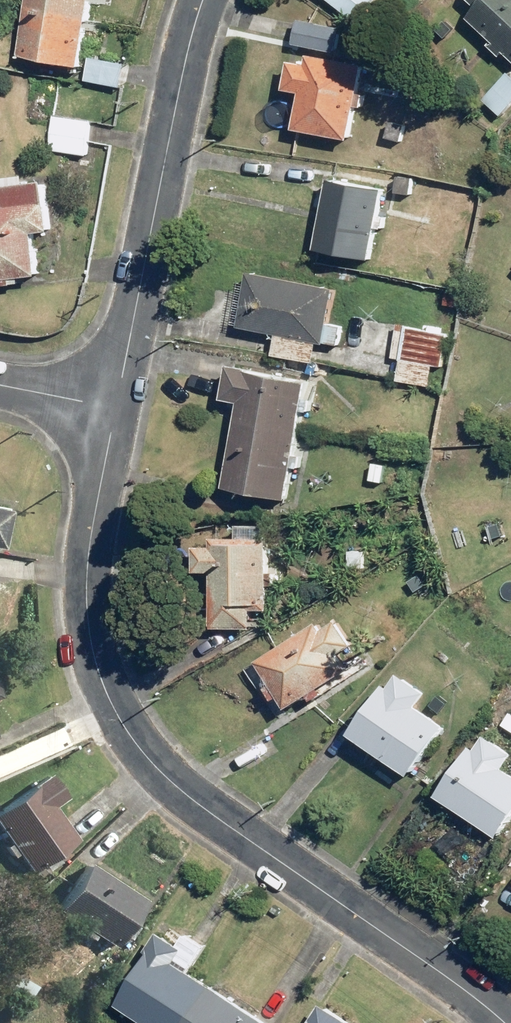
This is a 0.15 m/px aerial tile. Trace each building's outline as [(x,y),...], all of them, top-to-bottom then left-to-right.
[(21,60),(77,70),(89,0),(31,0),(21,60)] [(354,26),(375,0),(321,0),(354,26)] [(491,45),(486,49),(498,60),(502,56),(510,65),(510,0),(456,0),(471,15),(466,20),(491,45)] [(339,30),(296,22),(292,47),(335,55),(339,30)] [(123,62),(90,56),(85,84),(118,90),(123,62)] [(305,57),(303,67),(287,64),(283,94),(299,96),(293,132),(350,141),(361,65),(305,57)] [(510,74),(480,104),(498,121),(510,107),(510,75),(510,74)] [(93,122),(59,117),(54,155),(87,160),(93,122)] [(385,213),(378,211),(382,189),(327,180),(315,254),(370,263),(375,233),(382,234),(385,213)] [(18,291),(17,286),(37,285),(34,239),(48,237),(44,188),(24,190),(23,182),(0,184),(0,293),(18,291)] [(317,313),(311,313),(315,286),(249,276),(240,332),(275,338),(272,357),(314,363),(316,346),(338,349),(335,369),(396,378),(395,384),(429,389),(432,368),(442,369),(448,334),(373,322),(372,335),(315,326),(317,313)] [(286,503),(292,471),(299,472),(302,457),(294,456),(301,412),(309,413),(314,383),(306,381),(226,368),(221,403),(240,406),(225,493),(286,503)] [(264,612),(267,528),(236,527),(236,542),(207,541),(207,551),(192,550),(191,576),(210,577),(209,608),(213,608),(212,628),(250,629),(250,611),(264,612)] [(365,572),(366,546),(348,546),(347,571),(365,572)] [(436,593),(420,574),(406,587),(422,606),(436,593)] [(318,625),(247,670),(269,704),(275,700),(283,713),(348,671),(338,656),(354,646),(338,622),(323,632),(318,625)] [(396,678),(387,692),(382,688),(347,738),(352,741),(346,749),(363,760),(369,752),(409,779),(442,729),(414,710),(423,697),(396,678)] [(501,726),(510,733),(510,711),(501,726)] [(476,752),(469,748),(434,800),(496,841),(510,818),(510,776),(503,771),(510,759),(510,758),(484,740),(476,752)] [(6,843),(0,847),(0,851),(6,859),(13,854),(27,874),(70,843),(47,811),(60,802),(43,777),(0,808),(0,835),(6,843)] [(52,910),(81,929),(77,935),(87,941),(90,936),(109,948),(140,902),(84,864),(52,910)] [(137,1022),(261,1022),(188,974),(205,947),(170,924),(114,1008),(137,1022)] [(324,1008),(314,1022),(347,1022),(324,1008)]
